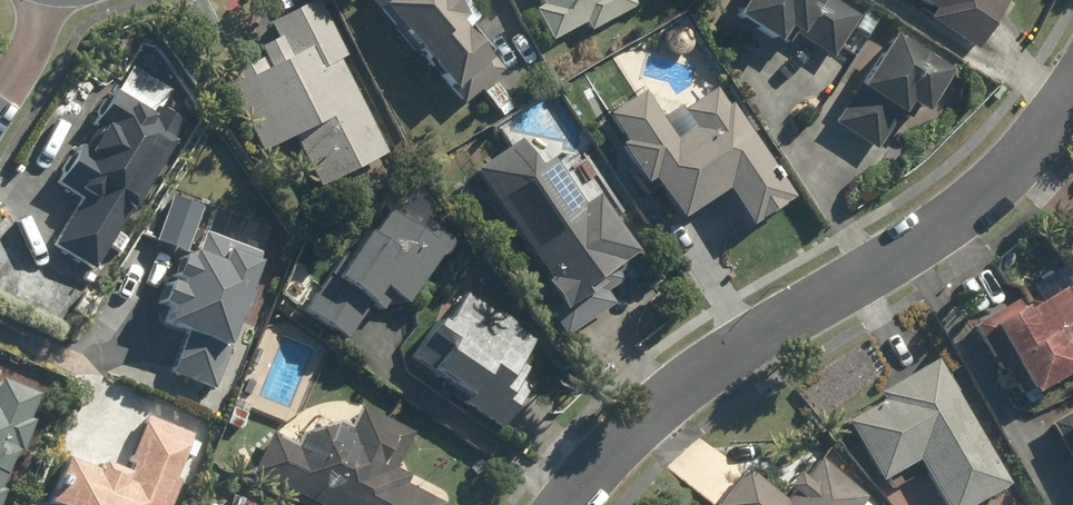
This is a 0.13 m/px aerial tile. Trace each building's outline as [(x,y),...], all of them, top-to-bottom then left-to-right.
[(262,151),(297,134),(319,183),(386,151),(341,57),(346,54),(321,0),(270,24),(277,37),(259,46),(264,58),(226,76),(262,151)] [(464,13),(475,2),(473,0),(374,0),(454,88),(497,49),(464,13)] [(542,4),(535,7),(551,39),(585,22),(591,33),(641,7),(637,0),(540,0),(542,4)] [(780,46),(792,29),(834,59),(862,21),(832,0),(743,0),(734,12),(780,46)] [(934,6),(928,17),(978,47),(1006,0),(924,0),(934,6)] [(911,100),(927,110),(954,68),(892,29),(833,120),(879,149),(911,100)] [(97,266),(121,225),(130,230),(190,125),(160,108),(169,93),(127,70),(98,122),(102,125),(89,148),(80,143),(58,183),(82,196),(56,243),(97,266)] [(682,217),(723,191),(746,227),(795,197),(729,90),(688,116),(695,128),(674,141),(644,92),(611,113),(627,139),(623,142),(647,181),(656,175),(682,217)] [(476,170),(546,277),(537,283),(559,316),(600,289),(594,281),(639,252),(601,195),(586,205),(556,159),(545,167),(526,138),(476,170)] [(349,338),(382,285),(411,302),(455,231),(438,221),(445,211),(414,191),(399,216),(388,209),(373,232),(367,228),(350,256),(340,250),(303,310),(349,338)] [(166,322),(186,329),(171,372),(217,388),(263,253),(217,238),(179,225),(173,243),(177,244),(156,304),(170,309),(166,322)] [(413,361),(459,392),(455,397),(503,431),(538,381),(515,365),(535,337),(464,287),(413,361)] [(1066,287),(1027,308),(1021,297),(976,320),(1002,369),(1015,363),(1030,392),(1072,370),(1072,300),(1066,287)] [(890,492),(927,472),(946,504),(974,504),(1012,484),(939,356),(880,390),(887,401),(850,422),(890,492)] [(7,491),(1,488),(17,451),(23,453),(37,421),(30,419),(39,397),(0,380),(0,504),(1,504),(7,491)] [(308,430),(299,447),(271,432),(251,470),(319,504),(445,504),(446,503),(407,483),(412,473),(396,465),(413,434),(358,405),(348,425),(340,420),(308,430)] [(197,435),(148,416),(127,470),(105,462),(102,470),(66,456),(49,501),(60,504),(170,504),(197,435)] [(866,500),(815,458),(784,497),(748,467),(717,504),(862,504),(866,500)]
